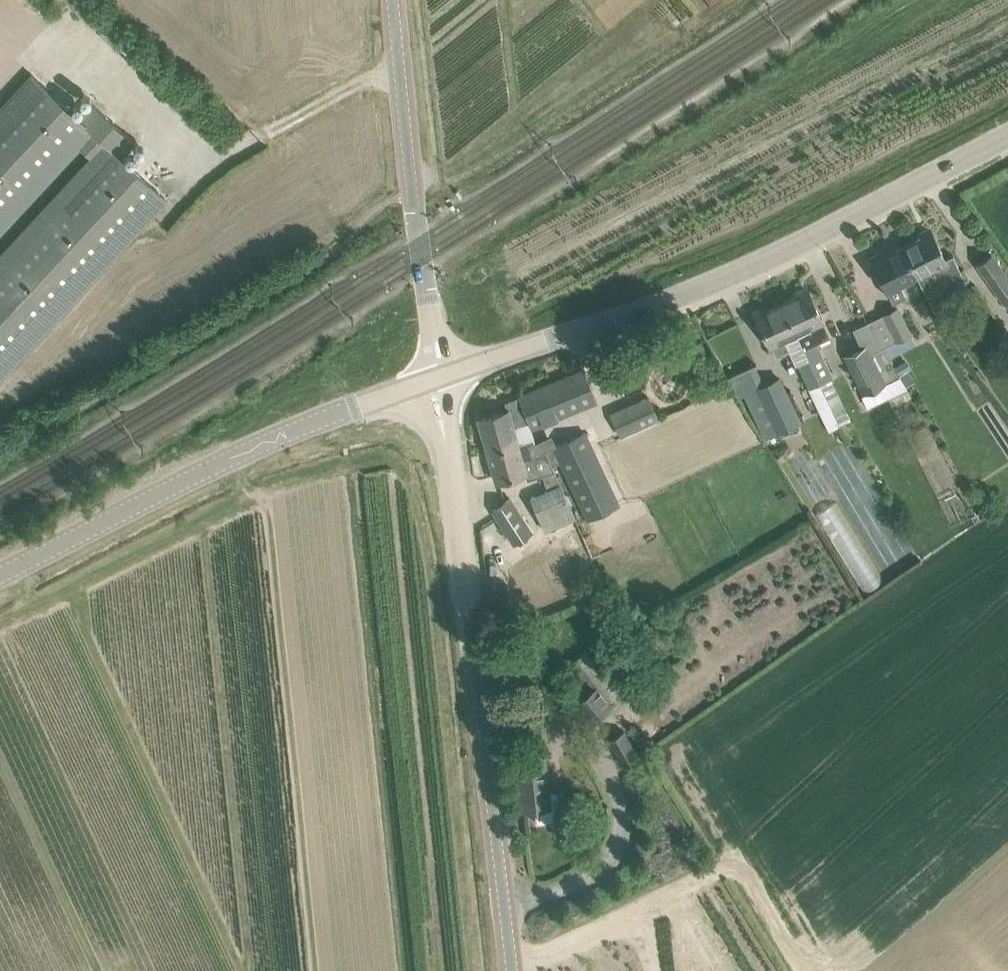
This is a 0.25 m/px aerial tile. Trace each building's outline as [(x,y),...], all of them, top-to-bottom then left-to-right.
[(79,147),(91,158),(0,256),(0,379),(16,362),(18,364),(59,320),(57,318),(166,199),(121,157),(135,143),(91,102),(77,116),(32,74),(0,108),(0,232),(79,147)] [(932,232),(903,247),(916,274),(924,289),(960,271),(953,255),(945,259),(932,232)] [(916,274),(903,247),(873,262),(886,288),(887,288),(892,300),(905,293),(900,283),(916,274)] [(1004,303),(1007,300),(1007,276),(992,253),(976,264),(1004,303)] [(830,377),(814,344),(829,337),(821,320),(808,291),(782,303),(795,332),(803,348),(820,382),(830,377)] [(775,357),(788,351),(795,366),(798,364),(804,376),(829,432),(840,427),(820,382),(803,348),(795,332),(782,303),(756,316),(769,344),(775,357)] [(898,306),(867,322),(882,347),(895,341),(900,351),(914,344),(910,335),(912,334),(898,306)] [(891,381),(899,377),(882,347),(867,322),(852,329),(861,347),(843,356),(862,395),(861,395),(866,406),(896,392),(891,381)] [(677,352),(683,366),(707,355),(701,341),(677,352)] [(779,378),(764,386),(754,365),(727,378),(737,398),(743,395),(765,440),(801,423),(779,378)] [(478,418),(488,452),(517,444),(513,429),(539,417),(542,423),(597,401),(584,369),(504,402),(507,410),(478,418)] [(611,414),(621,437),(659,419),(648,396),(611,414)] [(552,447),(545,450),(552,466),(559,463),(585,520),(620,505),(586,430),(552,446),(552,447)] [(517,444),(488,452),(496,481),(525,473),(527,480),(542,476),(554,472),(552,466),(545,450),(537,454),(534,444),(534,443),(533,439),(517,444)] [(542,476),(547,491),(530,498),(545,530),(574,517),(554,472),(542,476)] [(493,510),(515,543),(531,533),(509,499),(493,510)] [(835,500),(817,511),(865,590),(884,578),(835,500)] [(574,704),(590,725),(613,707),(612,706),(630,692),(616,673),(608,678),(586,650),(573,660),(580,669),(574,673),(580,681),(585,677),(593,689),(574,704)] [(640,757),(627,735),(624,731),(607,741),(622,767),(640,757)] [(522,810),(534,808),(535,808),(536,823),(558,821),(556,805),(549,805),(544,755),(516,757),(522,810)]
